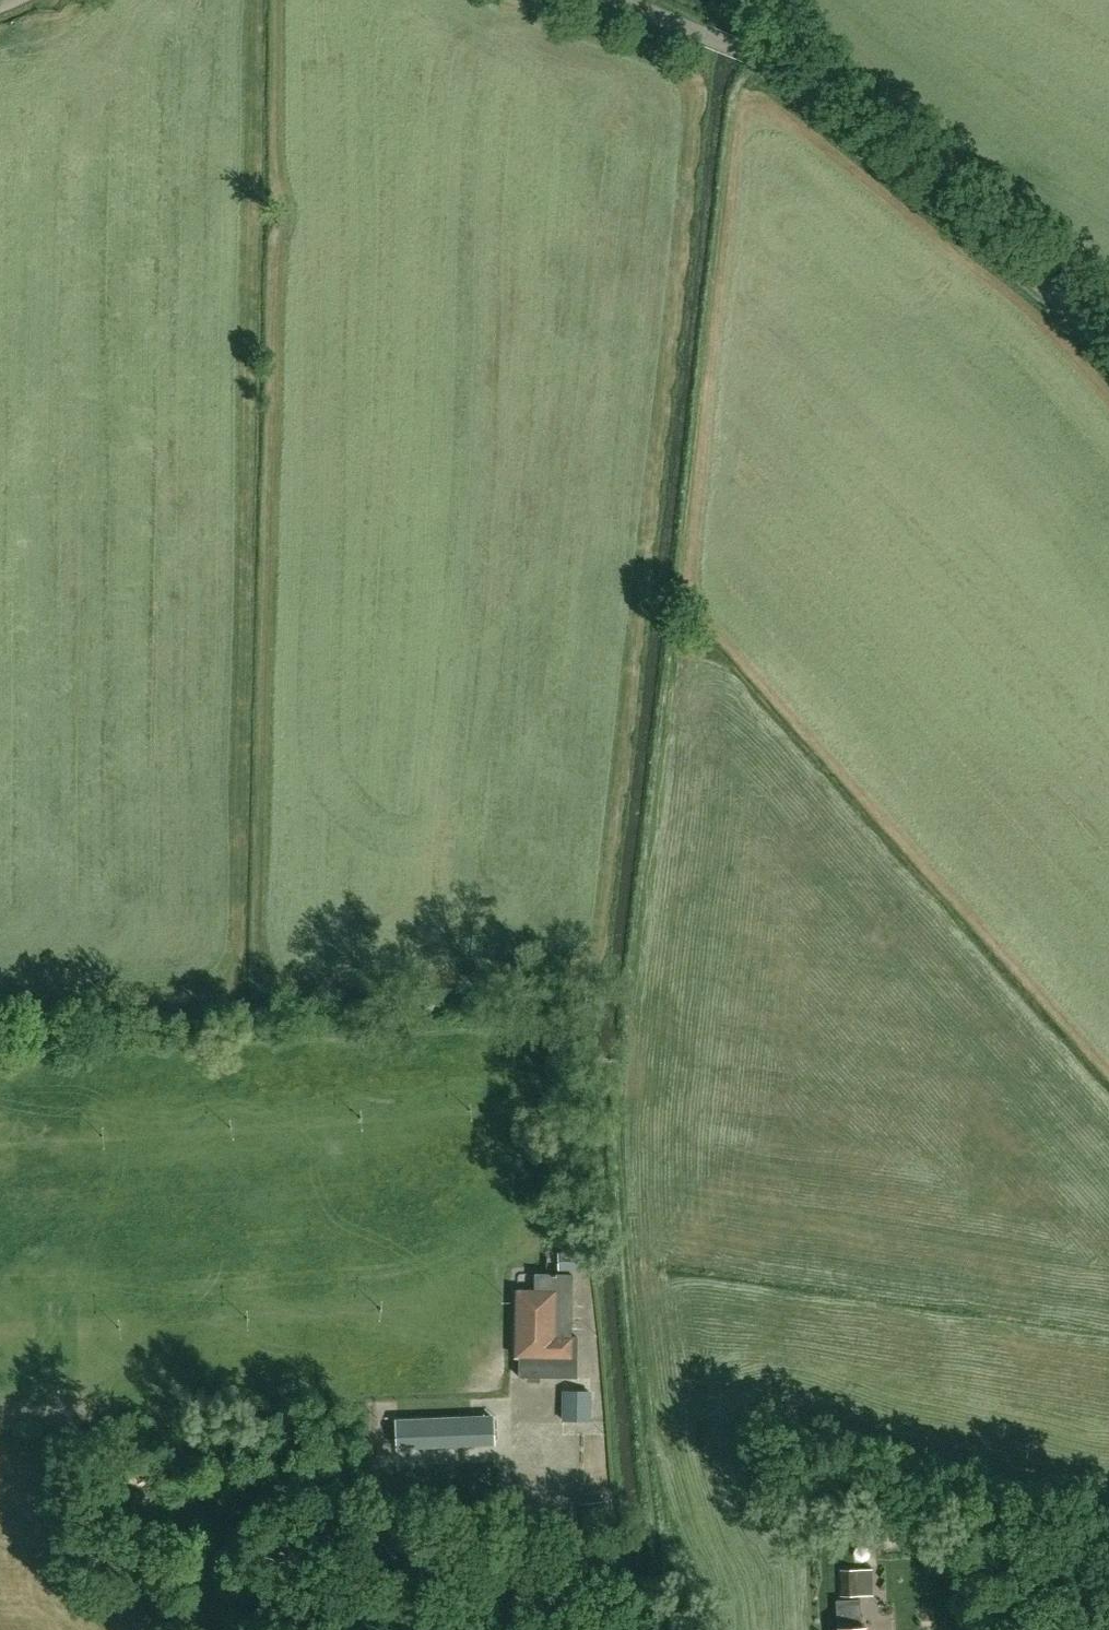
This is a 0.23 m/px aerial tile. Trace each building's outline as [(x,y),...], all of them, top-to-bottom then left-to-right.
[(591,1250),(557,1251),(557,1269),(592,1268),(591,1250)] [(519,1377),(577,1378),(578,1336),(571,1335),(572,1274),(534,1274),(534,1292),(516,1292),(516,1357),(519,1357),(519,1377)] [(590,1422),(591,1392),(563,1392),(562,1422),(590,1422)] [(397,1419),(398,1447),(494,1444),(493,1415),(397,1419)] [(873,1569),(840,1570),(840,1596),(874,1595),(873,1569)] [(838,1629),(866,1629),(857,1629),(856,1616),(862,1616),(861,1600),(837,1601),(838,1629)]
